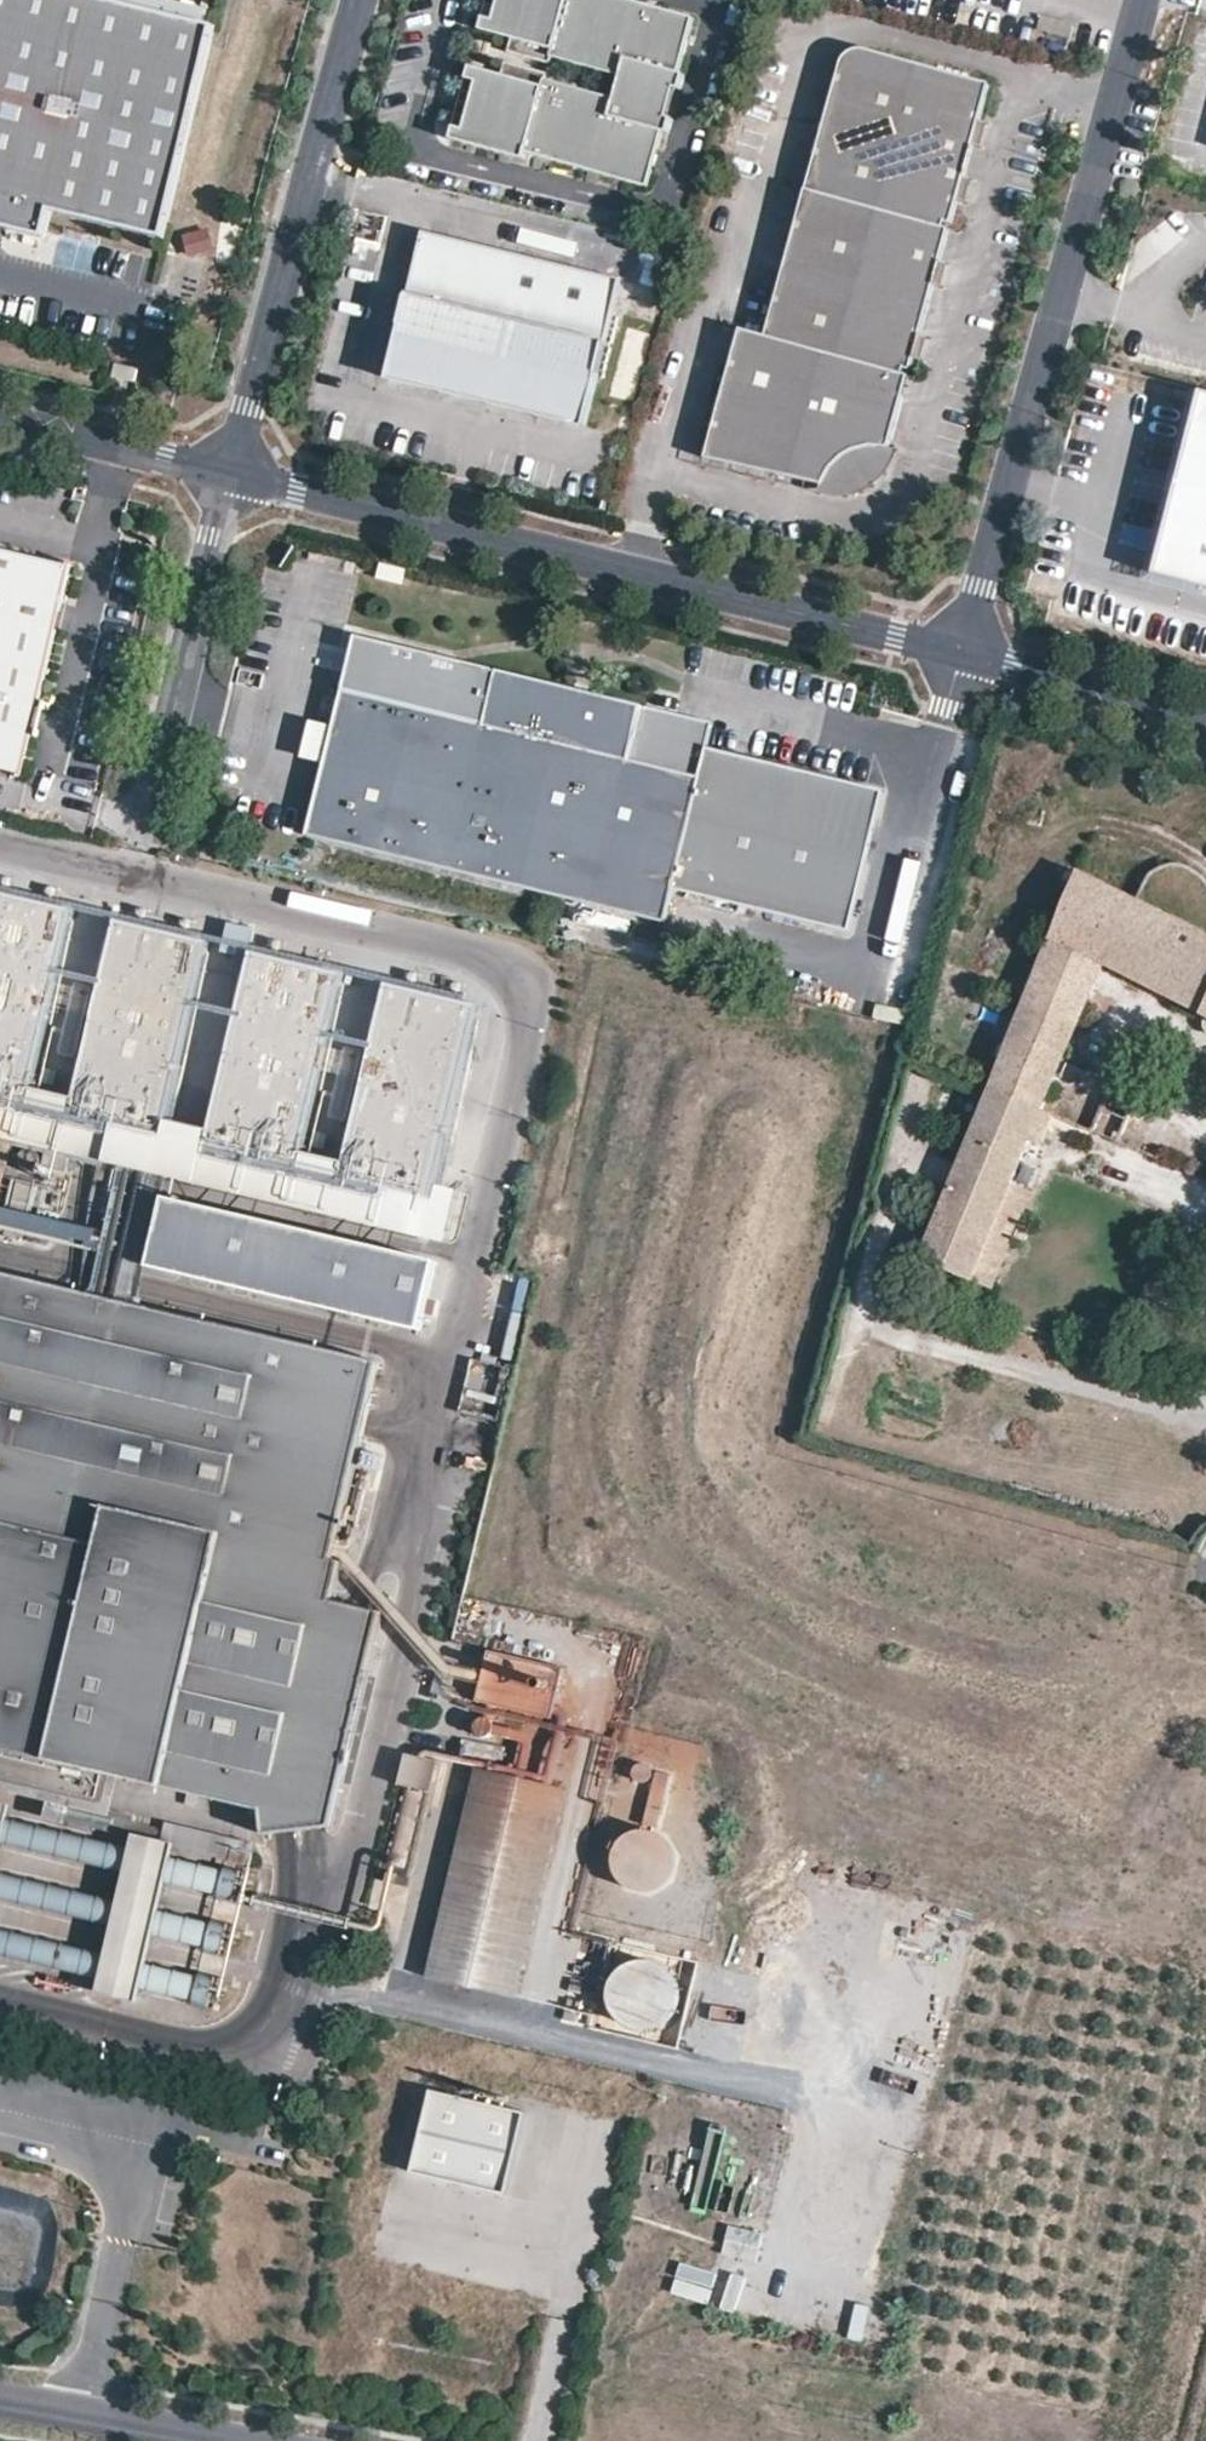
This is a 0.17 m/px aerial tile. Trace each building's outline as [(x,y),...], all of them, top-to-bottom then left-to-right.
[(214,26),(107,0),(0,0),(0,227),(44,238),(50,211),(163,239),(214,26)] [(489,22),(479,19),(476,32),(507,41),(504,54),(547,66),(549,59),(617,78),(611,100),(543,82),(544,75),(501,64),(497,77),(466,69),(463,81),(472,84),(460,131),(450,129),(448,137),(521,157),(523,151),(645,184),(660,129),(665,130),(669,119),(663,117),(671,89),(676,90),(680,75),(675,74),(690,19),(621,0),(495,0),(489,22)] [(845,45),(767,336),(743,329),(708,454),(822,486),(831,467),(843,455),(854,449),(870,445),(889,446),(986,82),(845,45)] [(581,426),(617,279),(419,230),(383,377),(581,426)] [(1198,390),(1154,554),(1169,580),(1205,590),(1205,390),(1198,390)] [(71,567),(0,549),(0,769),(21,774),(71,567)] [(1169,580),(1154,554),(1149,574),(1169,580)] [(383,565),(379,580),(404,586),(407,571),(383,565)] [(331,720),(305,829),(662,916),(670,883),(846,926),(881,784),(704,741),(707,720),(352,635),(337,697),(331,720)] [(331,720),(337,697),(321,693),(315,716),(331,720)] [(990,1090),(1041,1111),(1103,963),(1205,1015),(1205,935),(1078,872),(990,1090)] [(73,912),(0,894),(0,1101),(25,1107),(73,912)] [(161,1140),(208,944),(116,921),(69,1118),(161,1140)] [(296,1172),(343,976),(251,954),(204,1150),(296,1172)] [(431,1204),(478,1008),(385,986),(339,1182),(431,1204)] [(1041,1111),(990,1090),(922,1258),(971,1279),(991,1231),(1000,1210),(1011,1184),(1029,1140),(1041,1111)] [(204,1150),(161,1140),(69,1118),(25,1107),(0,1101),(0,1135),(428,1238),(436,1205),(431,1204),(339,1182),(296,1172),(204,1150)] [(1040,1145),(1052,1115),(1041,1111),(1029,1140),(1040,1145)] [(1030,1192),(1011,1184),(1000,1210),(1020,1218),(1030,1192)] [(416,1331),(432,1263),(112,1187),(96,1255),(416,1331)] [(1011,1239),(991,1231),(971,1279),(992,1288),(1011,1239)] [(375,1365),(0,1275),(0,1750),(256,1811),(258,1835),(327,1828),(378,1614),(328,1602),(337,1564),(328,1562),(375,1365)] [(552,1715),(557,1663),(482,1656),(477,1707),(552,1715)] [(428,1792),(434,1762),(403,1755),(396,1785),(428,1792)] [(516,1998),(565,1788),(477,1767),(427,1977),(516,1998)] [(669,1803),(667,1773),(650,1774),(651,1804),(669,1803)] [(0,1816),(0,1848),(228,1903),(235,1872),(0,1816)] [(225,1859),(230,1839),(170,1824),(165,1843),(225,1859)] [(608,1853),(636,1897),(679,1870),(651,1826),(608,1853)] [(0,1872),(0,1905),(215,1956),(223,1925),(0,1872)] [(0,1928),(0,1961),(203,2009),(210,1978),(0,1928)] [(632,1951),(601,2007),(659,2039),(691,1984),(632,1951)] [(508,2195),(528,2112),(432,2090),(413,2172),(508,2195)] [(727,2227),(725,2243),(754,2247),(756,2231),(727,2227)] [(679,2263),(670,2293),(707,2304),(716,2273),(679,2263)]
